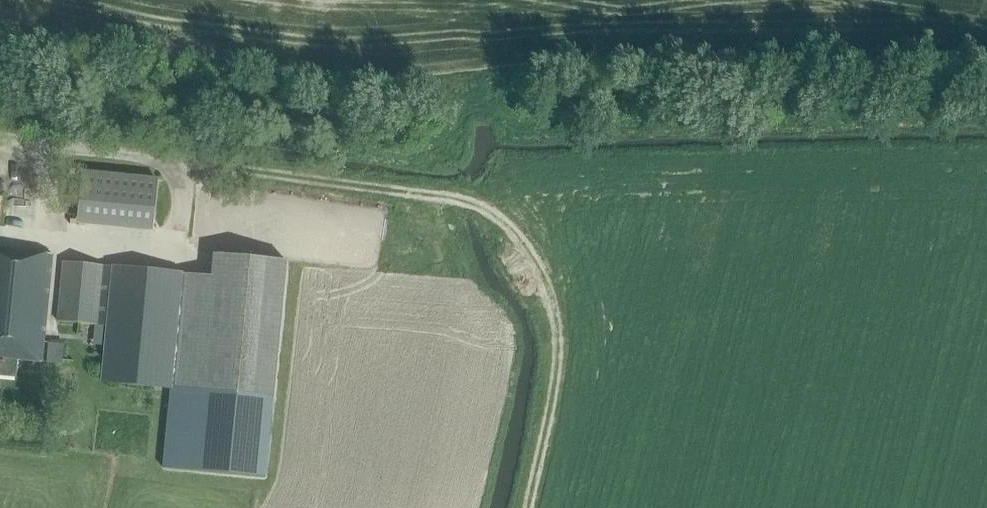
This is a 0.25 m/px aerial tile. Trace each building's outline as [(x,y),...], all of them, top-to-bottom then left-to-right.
[(154,224),(157,192),(158,180),(81,173),(77,217),(154,224)] [(52,254),(0,248),(0,376),(16,378),(18,359),(42,362),(52,254)] [(265,475),(286,260),(214,253),(210,275),(113,266),(101,381),(172,388),(164,468),(265,475)] [(97,325),(103,265),(63,261),(58,321),(97,325)] [(62,364),(64,343),(48,342),(46,363),(62,364)]
